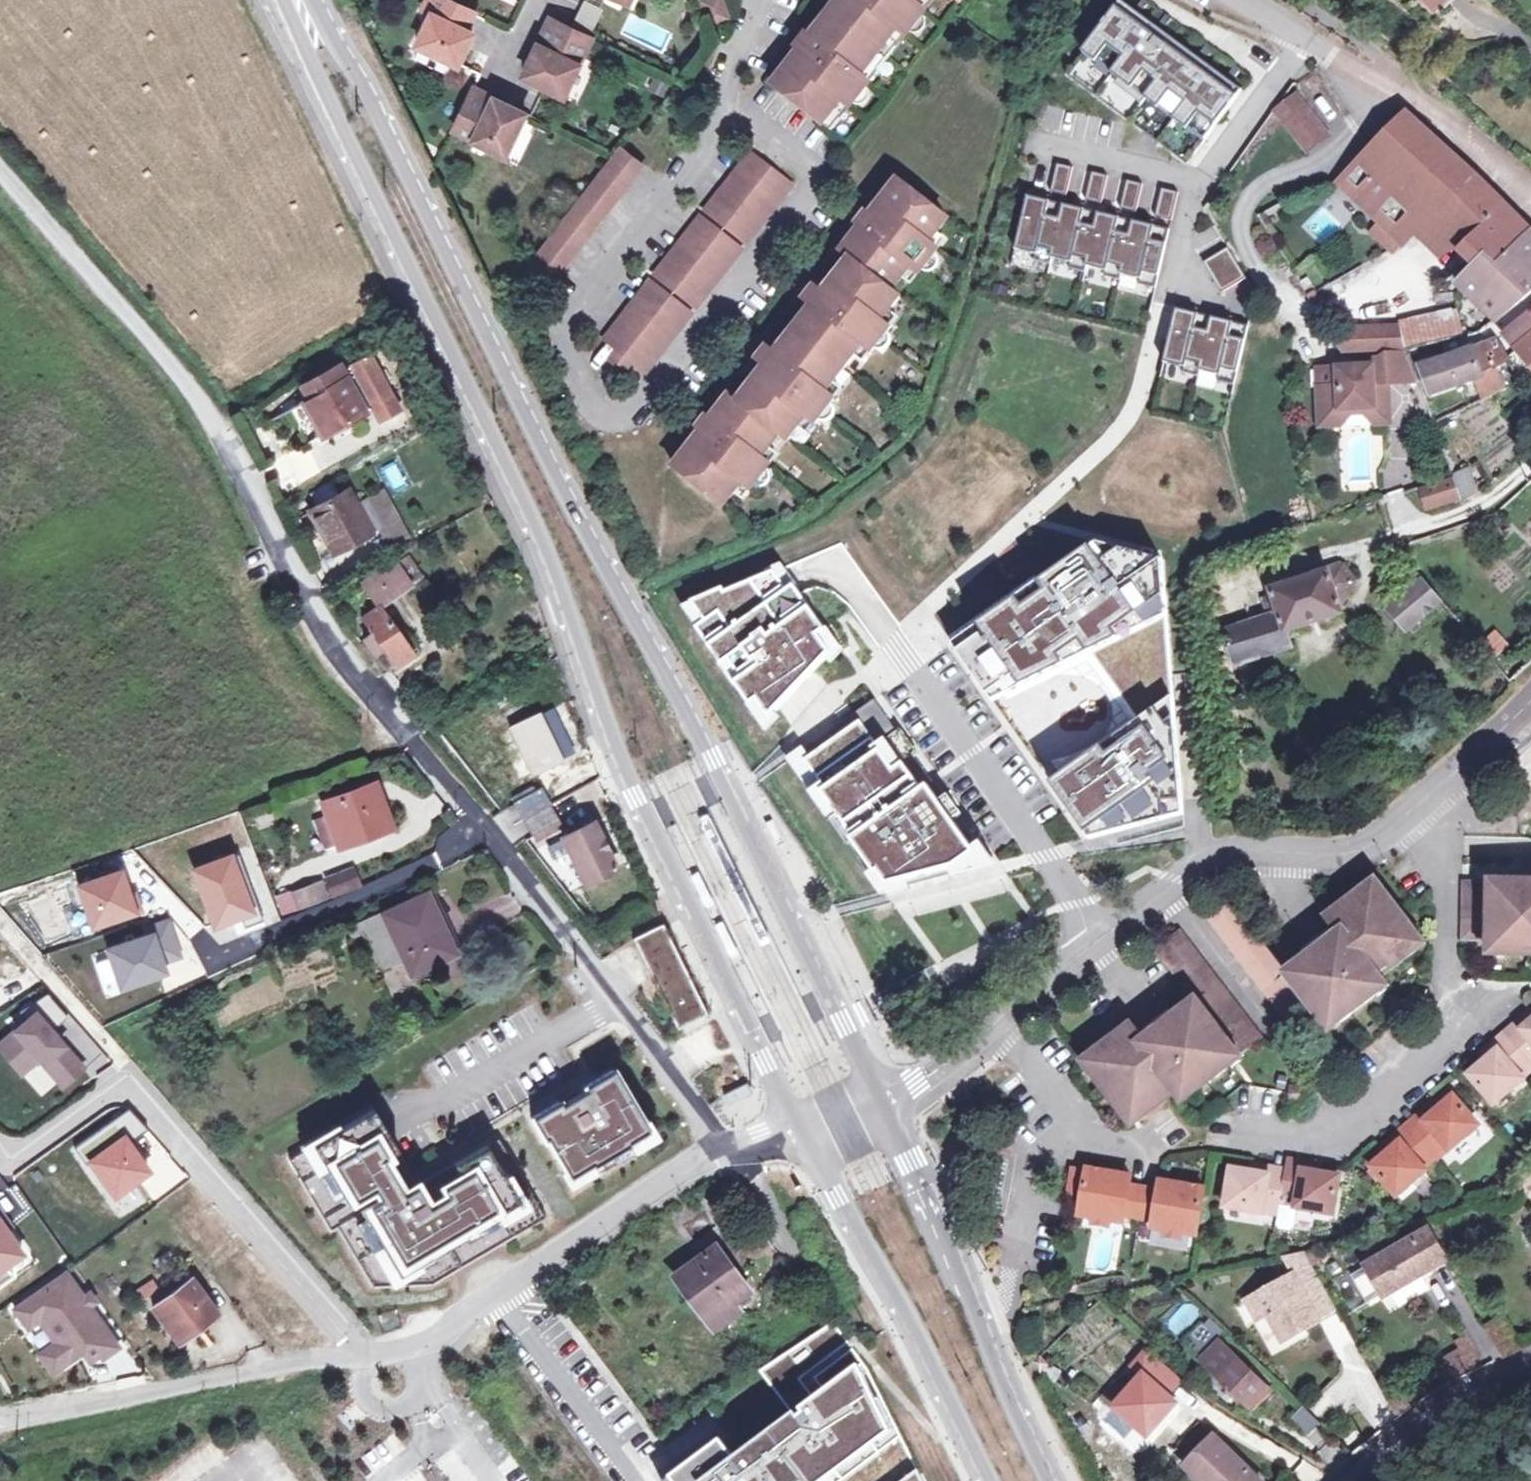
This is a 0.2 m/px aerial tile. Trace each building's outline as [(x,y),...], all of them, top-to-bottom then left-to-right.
[(426,6),(433,10),(418,40),(460,61),(469,43),(462,39),(469,27),(476,9),(458,0),(429,0),(426,6)] [(603,7),(585,0),(583,0),(573,24),(593,32),(603,7)] [(712,19),(727,13),(722,0),(705,0),(712,19)] [(832,13),(881,52),(900,29),(908,35),(927,12),(919,5),(923,0),(843,0),(832,13)] [(1439,10),(1449,0),(1429,0),(1439,10)] [(1244,91),(1124,1),(1068,75),(1106,103),(1188,164),(1244,91)] [(881,52),(832,13),(813,37),(815,39),(813,42),(802,56),(798,62),(795,60),(776,84),(825,123),(844,100),(851,106),(870,83),(863,76),(881,52)] [(573,25),(552,14),(539,41),(546,45),(540,58),(533,55),(524,72),(546,83),(566,92),(593,35),(573,25)] [(475,30),(469,27),(462,39),(469,43),(475,30)] [(546,45),(539,41),(533,55),(540,58),(546,45)] [(497,95),(477,85),(464,112),(458,123),(457,127),(506,152),(526,110),(511,101),(507,109),(494,102),(497,95)] [(511,101),(497,95),(494,102),(507,109),(511,101)] [(1329,138),(1297,101),(1278,116),(1310,154),(1329,138)] [(458,123),(464,112),(455,107),(449,119),(458,123)] [(1470,244),(1507,208),(1464,166),(1420,125),(1407,113),(1370,150),(1435,211),(1467,241),(1470,244)] [(645,161),(624,143),(549,238),(570,255),(645,161)] [(1435,211),(1370,150),(1339,182),(1382,223),(1404,243),(1413,233),(1435,211)] [(792,183),(752,151),(707,208),(748,241),(792,183)] [(1075,168),(1059,164),(1052,192),(1068,196),(1075,168)] [(1110,176),(1093,172),(1087,200),(1103,204),(1110,176)] [(948,217),(899,179),(884,198),(880,204),(882,205),(880,208),(863,228),(861,226),(843,250),(850,257),(891,289),(909,265),(919,272),(937,249),(929,242),(948,217)] [(1144,184),(1128,180),(1122,208),(1138,212),(1144,184)] [(1180,192),(1164,189),(1157,217),(1173,221),(1180,192)] [(1157,289),(1171,229),(1029,196),(1017,249),(1037,254),(1036,259),(1052,264),(1054,258),(1072,262),(1070,268),(1087,272),(1089,266),(1106,270),(1105,276),(1122,280),(1123,274),(1142,278),(1140,284),(1157,289)] [(1507,208),(1470,244),(1486,259),(1461,285),(1496,321),(1522,302),(1530,294),(1530,232),(1507,208)] [(1435,211),(1413,233),(1440,258),(1457,251),(1467,241),(1435,211)] [(743,247),(702,214),(656,272),(697,304),(743,247)] [(1404,243),(1382,223),(1374,231),(1395,252),(1404,243)] [(570,255),(549,238),(530,262),(551,279),(570,255)] [(1230,247),(1205,262),(1223,293),(1248,278),(1230,247)] [(891,289),(850,257),(828,284),(823,290),(820,288),(810,301),(814,304),(795,327),(843,367),(862,344),(870,350),(880,337),(889,326),(881,320),(899,296),(891,289)] [(692,310),(651,278),(604,336),(618,347),(610,358),(624,368),(632,359),(646,369),(692,310)] [(1250,326),(1177,309),(1165,362),(1185,367),(1184,372),(1201,376),(1202,371),(1220,375),(1219,381),(1236,385),(1250,326)] [(1507,333),(1518,345),(1530,334),(1530,314),(1507,333)] [(1458,315),(1407,328),(1412,349),(1465,337),(1458,315)] [(1405,326),(1345,329),(1346,352),(1406,349),(1405,326)] [(843,367),(795,327),(776,351),(772,348),(761,362),(765,365),(762,369),(737,399),(776,431),(787,438),(806,415),(814,421),(823,410),(833,397),(824,390),(843,367)] [(1518,345),(1519,348),(1530,362),(1530,334),(1518,345)] [(1498,339),(1422,365),(1434,394),(1477,379),(1486,400),(1490,397),(1507,389),(1497,369),(1512,358),(1498,339)] [(351,356),(315,376),(324,391),(302,404),(319,436),(386,399),(402,390),(379,350),(355,363),(351,356)] [(1420,382),(1409,351),(1387,354),(1387,359),(1388,368),(1366,369),(1341,370),(1342,388),(1323,389),(1324,400),(1324,427),(1340,427),(1351,416),(1350,410),(1370,410),(1370,416),(1378,423),(1393,422),(1391,399),(1391,390),(1390,384),(1420,382)] [(1388,368),(1387,359),(1365,360),(1366,369),(1388,368)] [(407,400),(402,390),(386,399),(391,409),(407,400)] [(737,399),(729,393),(710,417),(712,419),(699,434),(694,441),(691,440),(673,464),(721,502),(740,479),(749,485),(767,462),(758,455),(776,431),(737,399)] [(257,410),(244,417),(252,431),(265,424),(257,410)] [(1455,473),(1456,476),(1464,497),(1466,503),(1481,493),(1470,467),(1455,473)] [(1456,476),(1422,488),(1430,509),(1464,497),(1456,476)] [(383,486),(369,494),(385,525),(396,543),(411,534),(383,486)] [(347,489),(311,510),(334,555),(385,525),(369,494),(355,503),(347,489)] [(1019,597),(955,644),(994,700),(1092,653),(1141,720),(1052,783),(1088,833),(1126,806),(1140,825),(1184,812),(1163,560),(1123,549),(1103,563),(1092,546),(1040,582),(1047,591),(1026,607),(1019,597)] [(407,555),(395,562),(410,584),(422,577),(407,555)] [(410,584),(395,562),(361,585),(377,610),(360,620),(370,634),(363,639),(388,673),(413,655),(379,608),(382,606),(381,604),(410,584)] [(1342,567),(1273,588),(1274,595),(1264,598),(1269,616),(1226,629),(1236,663),(1289,646),(1286,632),(1343,613),(1340,607),(1354,582),(1342,567)] [(724,587),(693,601),(706,621),(697,627),(722,663),(730,658),(744,678),(737,683),(753,706),(760,700),(772,717),(796,691),(792,684),(806,674),(809,678),(833,652),(821,635),(828,630),(796,585),(789,590),(785,583),(776,570),(726,591),(724,587)] [(1441,602),(1423,580),(1388,609),(1407,630),(1441,602)] [(1483,639),(1493,657),(1508,649),(1498,631),(1483,639)] [(1015,730),(1054,705),(1040,683),(1000,708),(1015,730)] [(512,691),(500,698),(504,706),(516,700),(512,691)] [(815,742),(792,758),(886,892),(992,863),(959,817),(954,820),(941,802),(946,799),(875,700),(832,730),(836,735),(818,747),(815,742)] [(551,709),(538,716),(559,759),(572,753),(551,709)] [(559,759),(538,716),(512,730),(533,772),(559,759)] [(1512,764),(1530,784),(1530,747),(1512,764)] [(374,786),(323,804),(339,846),(388,826),(374,786)] [(541,789),(516,803),(524,820),(531,833),(557,820),(550,805),(541,789)] [(769,822),(766,824),(777,845),(783,842),(772,821),(769,822)] [(615,868),(593,822),(562,838),(585,883),(615,868)] [(330,896),(360,890),(356,869),(325,874),(330,896)] [(1464,881),(1464,939),(1491,939),(1503,939),(1503,952),(1530,952),(1530,883),(1464,881)] [(316,883),(298,889),(301,905),(321,899),(316,883)] [(1228,893),(1204,912),(1285,1019),(1311,1002),(1324,1017),(1333,1011),(1339,1020),(1376,993),(1370,984),(1417,947),(1371,885),(1326,918),(1331,924),(1335,930),(1337,927),(1339,930),(1335,932),(1334,933),(1331,938),(1330,945),(1323,950),(1314,949),(1307,955),(1286,970),(1228,893)] [(423,892),(348,926),(352,933),(359,932),(361,929),(364,928),(381,966),(401,958),(408,974),(452,953),(423,892)] [(146,937),(108,949),(121,987),(166,972),(162,963),(180,956),(168,921),(144,929),(146,937)] [(665,924),(634,938),(675,1029),(706,1015),(665,924)] [(1335,930),(1331,924),(1301,946),(1307,955),(1314,949),(1323,950),(1330,945),(1331,938),(1334,933),(1335,932),(1339,930),(1337,927),(1335,930)] [(1261,1039),(1178,930),(1157,948),(1196,1001),(1175,1018),(1165,1026),(1166,1033),(1159,1039),(1158,1037),(1153,1037),(1143,1044),(1141,1039),(1144,1035),(1141,1032),(1135,1024),(1090,1058),(1137,1118),(1186,1081),(1194,1092),(1228,1065),(1222,1054),(1231,1047),(1238,1057),(1261,1039)] [(1503,939),(1491,939),(1491,951),(1503,952),(1503,939)] [(0,1044),(0,1047),(22,1072),(39,1058),(62,1085),(83,1067),(52,1031),(68,1016),(48,992),(20,1011),(27,1020),(0,1044)] [(1175,1018),(1168,1011),(1141,1032),(1144,1035),(1141,1039),(1143,1044),(1153,1037),(1158,1037),(1159,1039),(1166,1033),(1165,1026),(1175,1018)] [(1530,1011),(1515,1025),(1520,1032),(1510,1041),(1530,1064),(1530,1013),(1530,1011)] [(1515,1025),(1504,1034),(1510,1041),(1520,1032),(1515,1025)] [(1510,1041),(1504,1034),(1480,1055),(1486,1062),(1510,1041)] [(1520,1073),(1530,1064),(1510,1041),(1486,1062),(1470,1075),(1496,1103),(1524,1079),(1520,1073)] [(1530,1073),(1530,1065),(1530,1064),(1520,1073),(1524,1079),(1530,1073)] [(628,1142),(648,1131),(612,1069),(583,1086),(585,1090),(561,1104),(559,1101),(530,1118),(542,1140),(545,1139),(568,1178),(591,1164),(592,1166),(629,1144),(628,1142)] [(1301,1088),(1289,1088),(1289,1104),(1301,1104),(1301,1088)] [(748,1094),(728,1105),(733,1114),(753,1103),(748,1094)] [(1440,1109),(1413,1132),(1433,1155),(1444,1146),(1449,1151),(1479,1125),(1454,1096),(1440,1109)] [(1408,1126),(1413,1132),(1440,1109),(1434,1103),(1408,1126)] [(288,1159),(299,1176),(323,1162),(325,1167),(385,1132),(372,1109),(288,1159)] [(1413,1132),(1408,1126),(1382,1148),(1388,1154),(1413,1132)] [(431,1283),(515,1234),(468,1155),(417,1186),(385,1132),(325,1167),(323,1162),(299,1176),(330,1230),(337,1226),(372,1286),(431,1283)] [(1422,1166),(1433,1155),(1413,1132),(1388,1154),(1373,1167),(1397,1195),(1426,1171),(1422,1166)] [(498,1138),(468,1155),(515,1234),(544,1217),(498,1138)] [(1438,1160),(1449,1151),(1444,1146),(1433,1155),(1438,1160)] [(1426,1171),(1438,1160),(1433,1155),(1422,1166),(1426,1171)] [(1287,1161),(1286,1169),(1320,1174),(1321,1167),(1287,1161)] [(1251,1166),(1250,1172),(1284,1178),(1286,1171),(1251,1166)] [(1115,1175),(1072,1169),(1067,1200),(1082,1202),(1079,1218),(1109,1223),(1110,1216),(1124,1218),(1139,1220),(1145,1187),(1130,1184),(1118,1182),(1119,1178),(1115,1175)] [(1250,1172),(1231,1169),(1225,1207),(1263,1213),(1264,1207),(1279,1210),(1281,1200),(1284,1178),(1250,1172)] [(1320,1174),(1286,1169),(1286,1171),(1284,1178),(1281,1200),(1296,1202),(1295,1209),(1333,1214),(1339,1177),(1320,1174)] [(1119,1175),(1119,1178),(1118,1182),(1130,1184),(1131,1177),(1119,1175)] [(1179,1186),(1160,1182),(1158,1189),(1174,1192),(1175,1188),(1179,1186)] [(1158,1189),(1145,1187),(1139,1220),(1154,1223),(1169,1225),(1167,1233),(1196,1238),(1204,1190),(1179,1186),(1175,1188),(1174,1192),(1158,1189)] [(1292,1235),(1295,1209),(1296,1202),(1281,1200),(1279,1210),(1278,1216),(1276,1233),(1292,1235)] [(1263,1213),(1278,1216),(1279,1210),(1264,1207),(1263,1213)] [(2,1214),(0,1216),(0,1222),(6,1230),(11,1227),(2,1214)] [(1123,1225),(1124,1218),(1110,1216),(1109,1223),(1123,1225)] [(1450,1262),(1426,1220),(1417,1223),(1423,1234),(1369,1267),(1371,1270),(1386,1295),(1388,1298),(1450,1262)] [(13,1275),(6,1265),(22,1253),(6,1230),(0,1222),(0,1284),(13,1275)] [(1169,1225),(1154,1223),(1152,1230),(1167,1233),(1169,1225)] [(718,1250),(677,1280),(709,1323),(750,1293),(718,1250)] [(1307,1251),(1285,1255),(1295,1274),(1249,1298),(1260,1317),(1270,1311),(1277,1324),(1288,1319),(1296,1334),(1321,1321),(1320,1318),(1310,1300),(1328,1290),(1307,1251)] [(1372,1304),(1386,1295),(1371,1270),(1356,1279),(1372,1304)] [(47,1285),(13,1308),(27,1328),(39,1320),(54,1341),(57,1346),(55,1348),(66,1363),(83,1351),(90,1360),(99,1354),(101,1358),(118,1347),(89,1305),(95,1301),(89,1292),(83,1296),(67,1274),(48,1287),(47,1285)] [(151,1280),(133,1291),(139,1301),(156,1289),(151,1280)] [(190,1280),(152,1307),(178,1342),(217,1314),(190,1280)] [(1320,1318),(1337,1308),(1328,1290),(1310,1300),(1320,1318)] [(755,1301),(750,1293),(709,1323),(714,1332),(755,1301)] [(1019,1330),(1010,1313),(1003,1316),(1012,1334),(1019,1330)] [(1288,1319),(1277,1324),(1285,1340),(1296,1334),(1288,1319)] [(1208,1321),(1181,1344),(1192,1356),(1219,1333),(1208,1321)] [(918,1470),(868,1369),(832,1323),(761,1372),(793,1413),(735,1457),(721,1439),(671,1477),(674,1480),(903,1480),(918,1470)] [(51,1373),(66,1363),(55,1348),(57,1346),(54,1341),(37,1352),(51,1373)] [(1272,1392),(1223,1344),(1206,1362),(1233,1389),(1229,1394),(1240,1405),(1244,1400),(1255,1410),(1272,1392)] [(1441,1373),(1427,1381),(1433,1393),(1452,1382),(1484,1367),(1472,1344),(1437,1366),(1441,1373)] [(1051,1365),(1043,1356),(1036,1364),(1043,1372),(1051,1365)] [(1310,1435),(1321,1423),(1305,1406),(1293,1418),(1310,1435)] [(1215,1436),(1186,1466),(1201,1480),(1261,1480),(1215,1436)] [(903,1480),(924,1480),(919,1469),(918,1470),(903,1480)]
